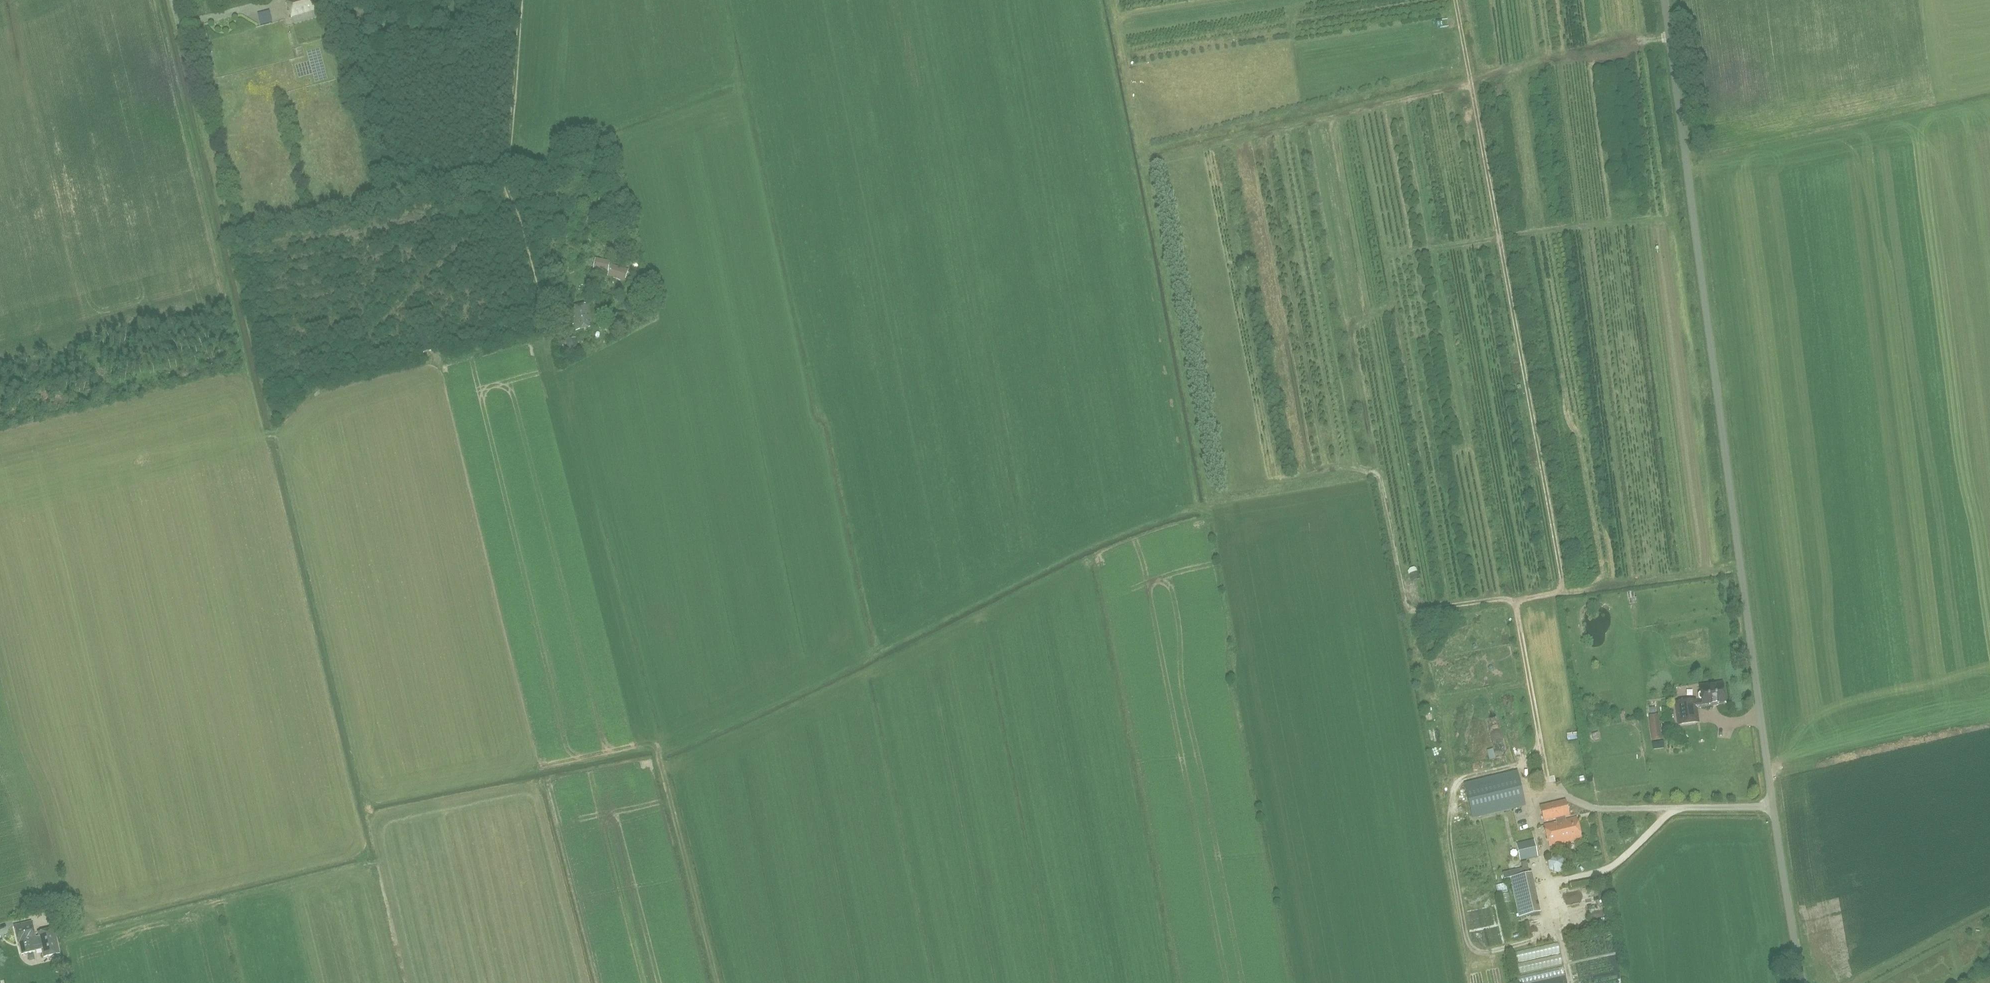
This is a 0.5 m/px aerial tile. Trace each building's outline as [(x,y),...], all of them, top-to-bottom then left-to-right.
[(286,2),(290,18),(317,11),(314,0),(292,0),(286,2)] [(608,272),(610,262),(602,261),(600,260),(596,260),(595,262),(594,269),(608,272)] [(628,271),(612,266),(608,277),(624,282),(628,271)] [(570,304),(569,296),(560,298),(562,306),(570,304)] [(577,331),(593,327),(588,303),(571,307),(577,331)] [(417,333),(422,353),(432,350),(427,330),(417,333)] [(566,340),(568,351),(578,349),(575,338),(566,340)] [(1722,683),(1709,685),(1700,686),(1701,693),(1699,693),(1698,695),(1699,699),(1700,700),(1702,699),(1702,702),(1695,703),(1695,700),(1676,703),(1679,725),(1698,722),(1696,707),(1725,703),(1722,683)] [(1669,696),(1678,694),(1676,686),(1667,688),(1669,696)] [(1652,740),(1661,739),(1658,714),(1648,716),(1652,740)] [(1473,819),(1526,806),(1518,770),(1464,783),(1473,819)] [(1556,819),(1565,817),(1569,816),(1565,801),(1540,807),(1544,823),(1556,819)] [(1565,817),(1556,819),(1557,823),(1545,826),(1550,847),(1582,839),(1577,818),(1566,821),(1565,817)] [(1520,860),(1538,857),(1535,840),(1517,845),(1520,860)] [(1558,873),(1565,867),(1564,858),(1555,855),(1548,861),(1549,870),(1558,873)] [(1509,873),(1519,917),(1541,912),(1532,873),(1529,874),(1527,862),(1521,863),(1522,870),(1509,873)] [(1508,892),(1506,884),(1496,886),(1497,894),(1508,892)] [(1563,906),(1556,907),(1558,925),(1565,925),(1563,906)] [(14,925),(18,943),(19,943),(21,954),(35,951),(34,949),(41,948),(43,957),(59,953),(53,929),(38,932),(39,937),(35,938),(31,921),(14,925)]
